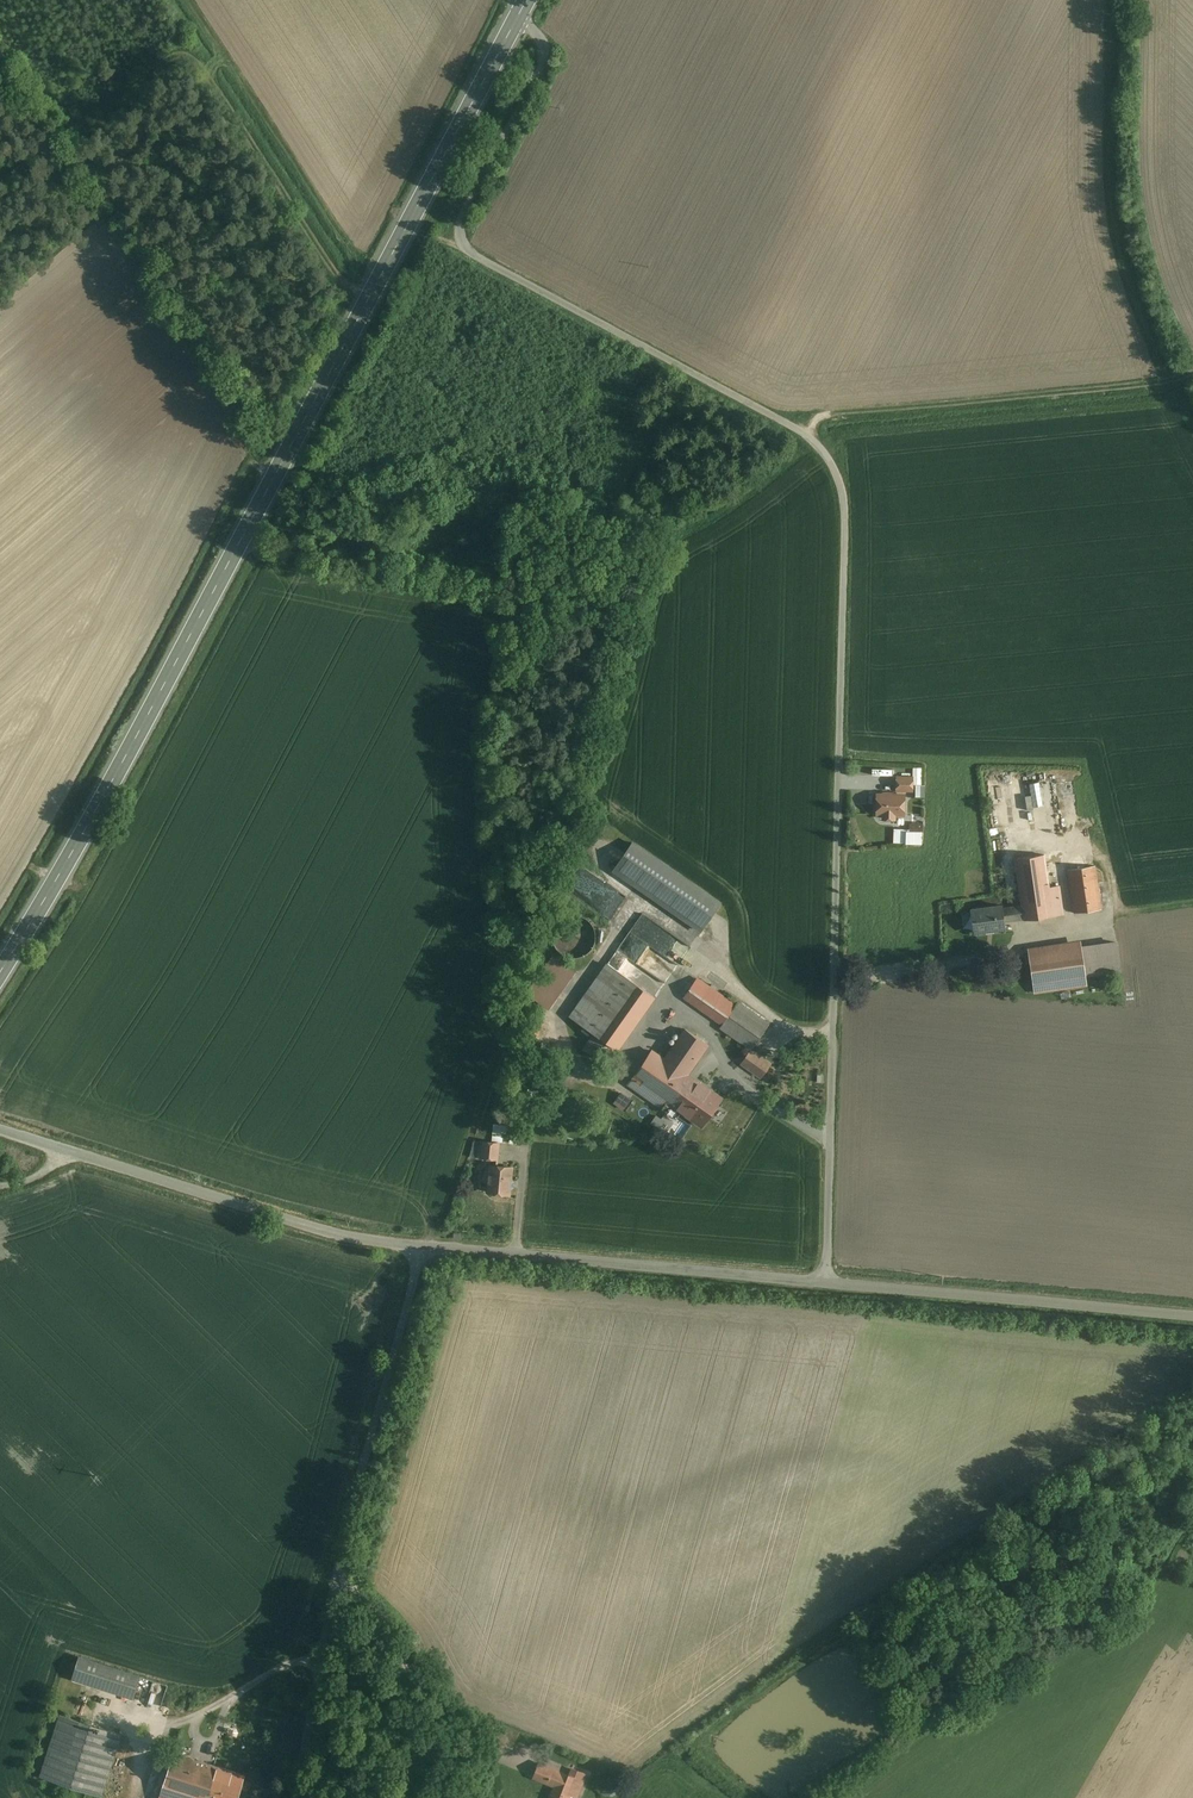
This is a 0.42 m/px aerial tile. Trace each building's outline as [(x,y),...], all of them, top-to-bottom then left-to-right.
[(897,777),(897,790),(912,791),(913,777),(897,777)] [(904,795),(877,795),(877,814),(884,814),(884,819),(894,819),(894,814),(904,814),(904,795)] [(893,827),(893,842),(923,842),(923,822),(909,821),(909,828),(893,827)] [(886,841),(885,827),(876,828),(877,841),(886,841)] [(633,841),(612,871),(701,932),(721,902),(633,841)] [(1024,902),(1026,918),(1067,913),(1064,882),(1052,883),(1048,850),(1018,854),(1024,902)] [(1072,864),(1077,908),(1105,905),(1099,861),(1072,864)] [(614,916),(628,897),(592,871),(578,891),(614,916)] [(972,932),(1008,927),(1007,920),(1026,918),(1024,902),(1005,904),(1005,897),(969,902),(972,932)] [(678,963),(649,944),(661,924),(641,911),(617,949),(667,980),(678,963)] [(1083,930),(1028,938),(1036,989),(1090,981),(1083,930)] [(525,992),(548,1008),(576,970),(553,953),(525,992)] [(609,1039),(619,1046),(657,990),(608,956),(570,1012),(595,1029),(609,1039)] [(740,1002),(702,976),(689,994),(727,1021),(724,1026),(756,1048),(775,1020),(743,998),(740,1002)] [(710,1042),(687,1027),(665,1058),(650,1048),(626,1083),(671,1114),(676,1108),(702,1126),(721,1097),(688,1074),(710,1042)] [(599,1053),(609,1039),(595,1029),(585,1043),(599,1053)] [(746,1061),(767,1075),(776,1062),(756,1048),(746,1061)] [(621,1090),(613,1102),(624,1109),(631,1097),(621,1090)] [(482,1157),(497,1159),(499,1143),(484,1141),(482,1157)] [(511,1178),(512,1167),(490,1165),(488,1192),(510,1194),(510,1190),(513,1187),(511,1184),(514,1181),(511,1178)] [(77,1656),(70,1680),(133,1696),(140,1672),(77,1656)] [(165,1692),(167,1684),(158,1682),(157,1691),(165,1692)] [(41,1776),(101,1795),(120,1734),(61,1715),(41,1776)] [(217,1766),(174,1752),(159,1797),(208,1797),(217,1766)] [(551,1797),(568,1797),(571,1792),(577,1794),(585,1775),(572,1769),(570,1776),(540,1764),(534,1777),(556,1785),(551,1797)] [(244,1774),(217,1766),(208,1797),(237,1797),(244,1774)]
